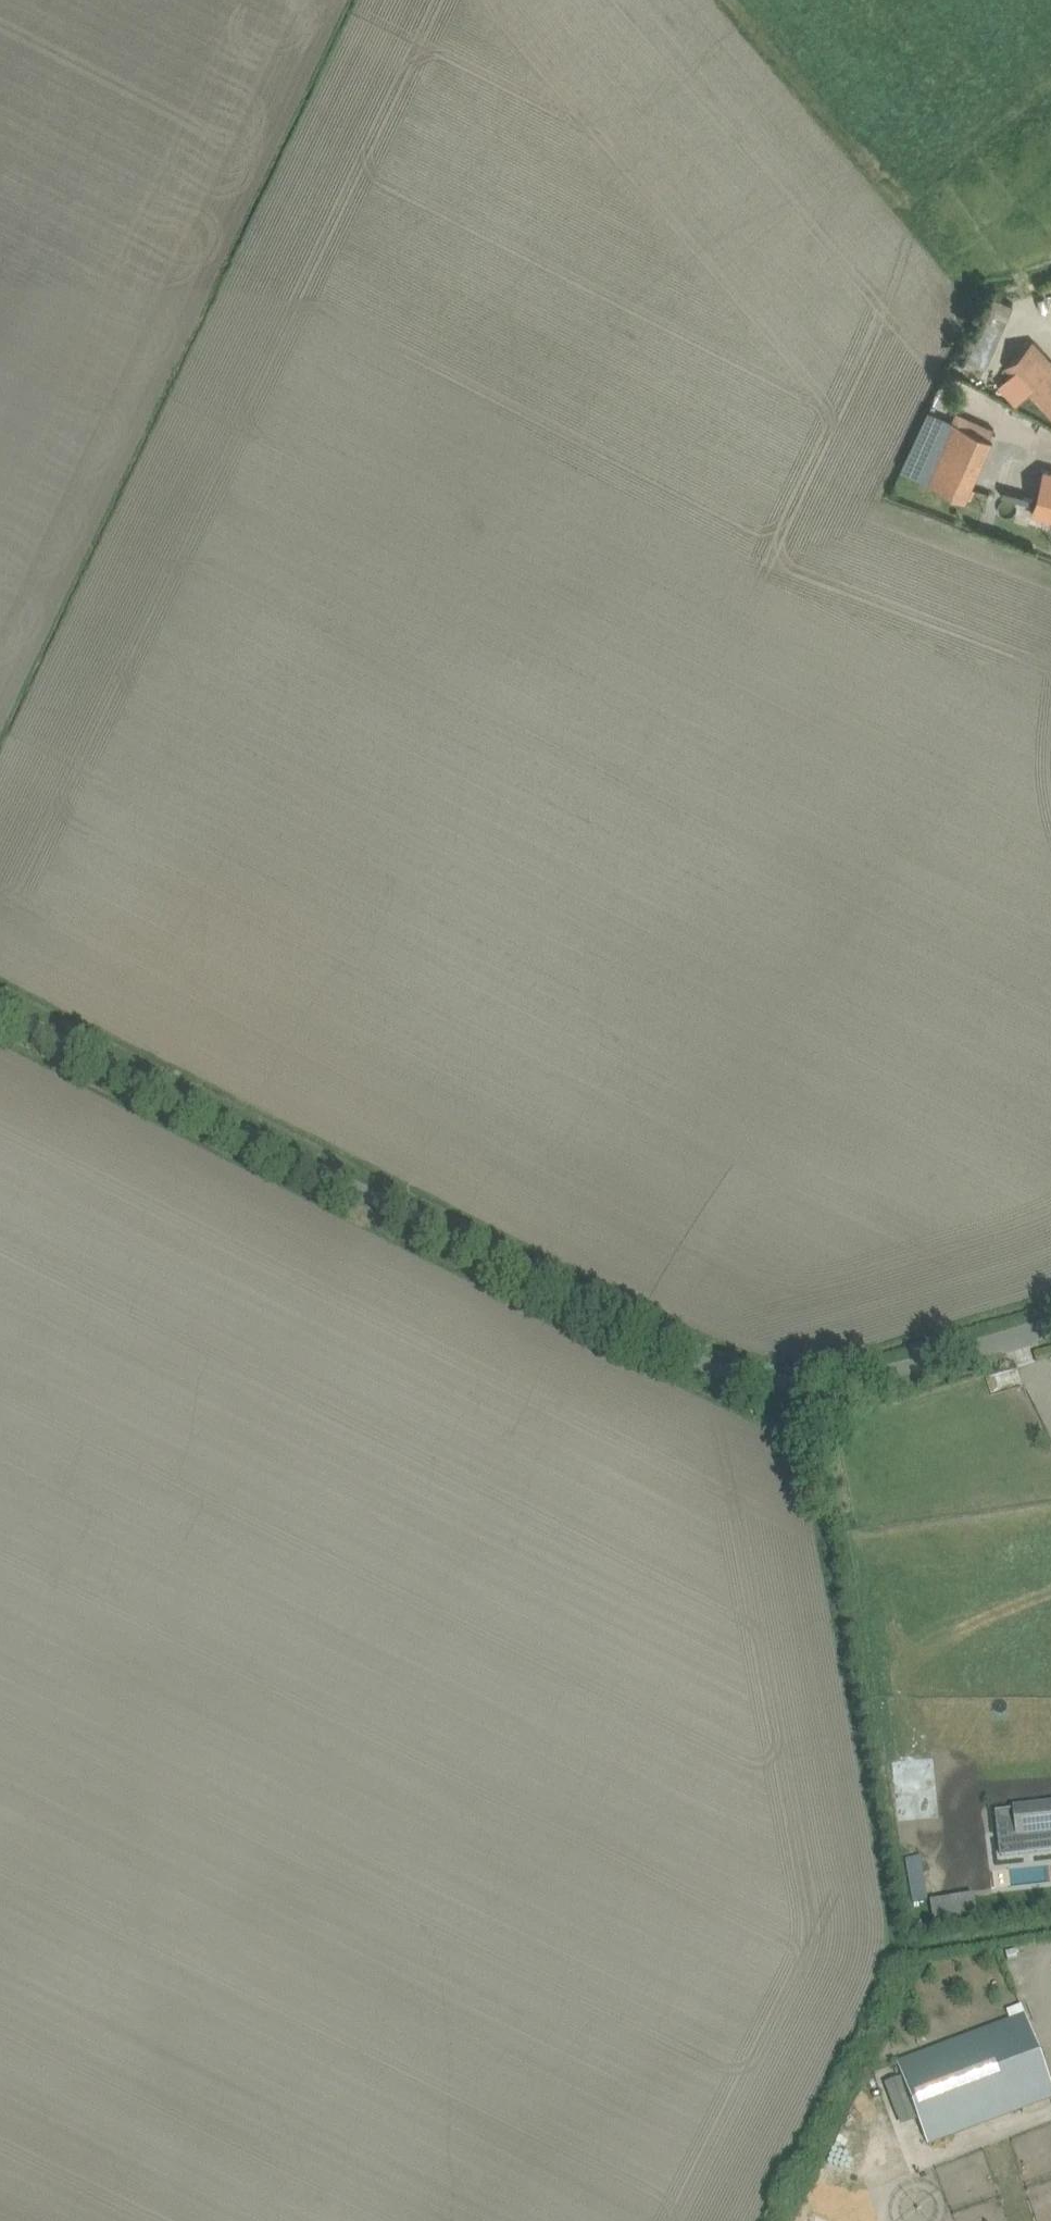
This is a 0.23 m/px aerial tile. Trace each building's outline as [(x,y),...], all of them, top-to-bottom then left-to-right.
[(987,364),(1010,302),(987,293),(964,356),(987,364)] [(1033,340),(1004,367),(1050,417),(1050,360),(1033,340)] [(923,480),(965,499),(991,438),(950,418),(923,480)] [(1044,471),(1033,512),(1050,517),(1050,472),(1044,471)] [(995,1811),(1000,1856),(1050,1850),(1050,1801),(1011,1805),(1012,1809),(995,1811)] [(912,1900),(927,1898),(919,1853),(904,1856),(912,1900)] [(930,1901),(933,1920),(977,1914),(974,1894),(930,1901)] [(928,2147),(1050,2099),(1050,2088),(1024,2016),(897,2065),(928,2147)]
